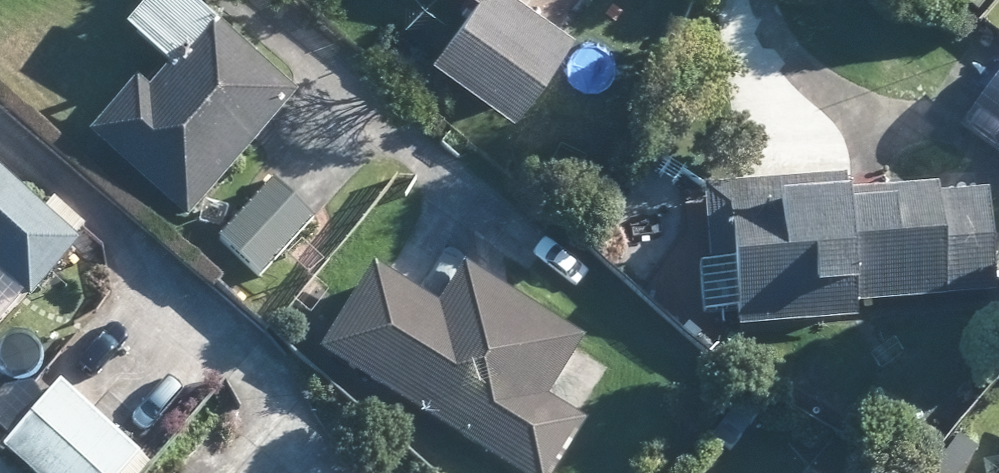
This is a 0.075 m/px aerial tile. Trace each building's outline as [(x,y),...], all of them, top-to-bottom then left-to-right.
[(286,85),(189,0),(147,0),(122,28),(168,67),(147,90),(133,78),(87,131),(184,218),(259,135),(295,94),(286,85)] [(429,49),(511,110),(571,30),(564,25),(529,0),(467,0),(429,49)] [(994,292),(986,188),(938,192),(937,183),(846,189),(845,175),(703,185),(707,262),(700,262),(704,310),(737,310),(738,324),(850,318),(855,318),(854,301),(994,292)] [(36,288),(76,243),(0,176),(0,276),(2,277),(26,298),(36,288)] [(284,248),(313,218),(271,178),(253,199),(217,236),(258,276),(284,248)] [(645,237),(651,247),(661,250),(672,245),(676,233),(670,223),(658,219),(647,225),(645,237)] [(387,274),(372,263),(328,333),(319,349),(516,472),(553,472),(585,422),(575,416),(545,398),(578,347),(583,339),(516,297),(488,280),(463,265),(438,306),(387,274)] [(31,472),(118,472),(137,451),(58,383),(46,396),(1,447),(31,472)] [(975,450),(956,436),(930,472),(958,472),(975,450)]
